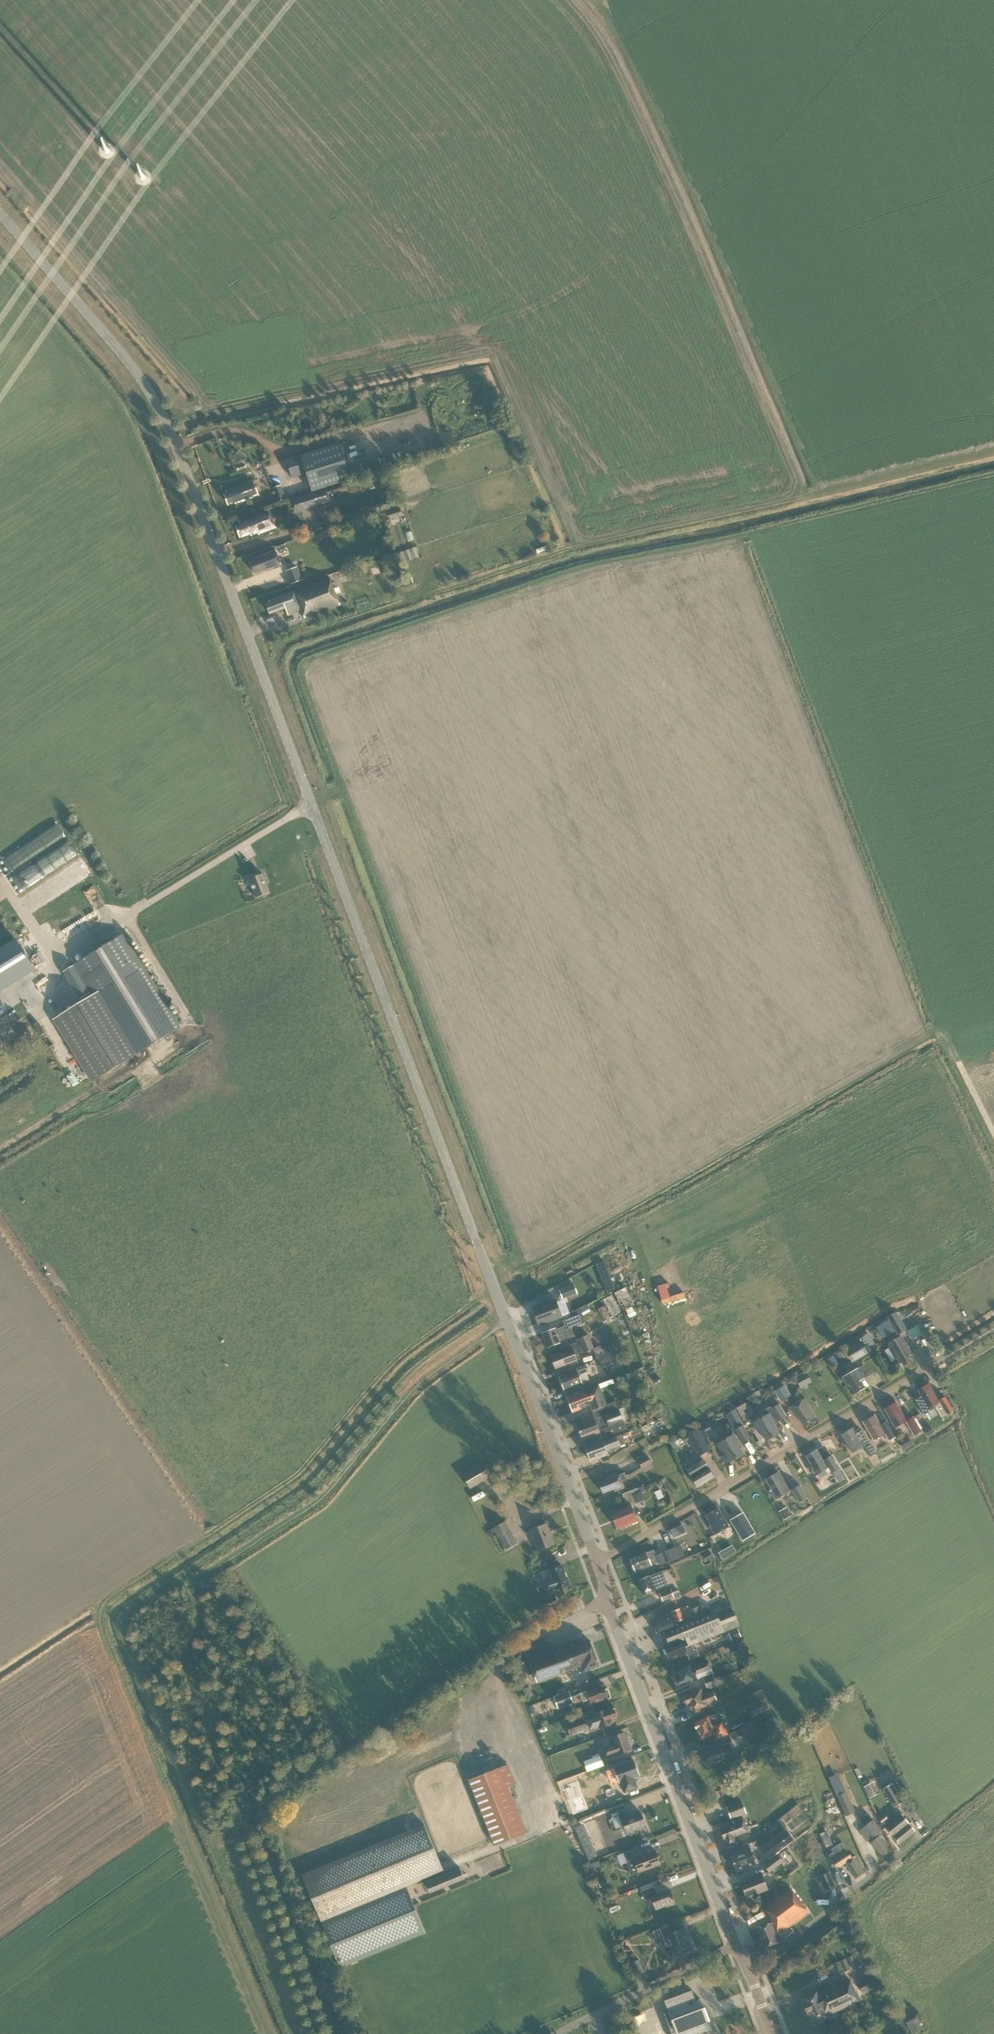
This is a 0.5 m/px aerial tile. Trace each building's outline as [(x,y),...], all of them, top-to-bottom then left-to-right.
[(312,492),(350,480),(339,443),(286,460),(292,478),(307,474),(312,492)] [(239,501),(240,503),(258,495),(255,486),(250,484),(250,482),(237,487),(226,491),(227,493),(224,495),(228,505),(239,501)] [(313,493),(317,506),(323,504),(331,502),(326,488),(313,493)] [(313,493),(312,492),(290,498),(292,504),(296,503),(298,511),(317,506),(313,493)] [(403,516),(400,507),(386,511),(387,512),(389,520),(403,516)] [(240,538),(251,534),(256,534),(258,533),(259,534),(275,528),(269,510),(239,521),(241,524),(236,526),(240,538)] [(401,563),(419,557),(416,547),(398,553),(401,563)] [(274,568),(274,569),(282,566),(276,550),(263,555),(263,556),(252,560),(253,562),(250,563),(254,573),(265,569),(266,571),(274,568)] [(286,571),(291,584),(302,580),(297,567),(286,571)] [(302,609),(305,618),(340,605),(330,578),(295,592),(295,591),(269,601),(270,603),(266,604),(270,614),(286,608),(288,614),(302,609)] [(49,831),(0,858),(9,873),(45,854),(40,845),(53,838),(49,831)] [(259,898),(272,895),(267,874),(254,877),(259,898)] [(53,1020),(91,1082),(181,1027),(124,933),(75,963),(94,995),(53,1020)] [(35,970),(16,939),(0,949),(0,992),(35,970)] [(74,965),(63,971),(80,999),(90,993),(74,965)] [(604,1258),(595,1262),(599,1270),(608,1265),(604,1258)] [(611,1279),(604,1282),(607,1291),(615,1288),(611,1279)] [(559,1290),(563,1299),(578,1294),(574,1284),(559,1290)] [(625,1287),(615,1293),(624,1310),(634,1305),(625,1287)] [(621,1311),(618,1306),(612,1294),(601,1300),(604,1306),(598,1308),(605,1320),(621,1311)] [(556,1300),(533,1309),(536,1318),(539,1325),(549,1321),(562,1316),(556,1300)] [(575,1335),(571,1326),(582,1322),(580,1316),(590,1311),(587,1305),(579,1309),(580,1310),(569,1314),(571,1317),(563,1320),(565,1325),(556,1329),(556,1327),(542,1332),(548,1347),(560,1343),(559,1341),(575,1335)] [(906,1331),(897,1313),(888,1318),(889,1319),(895,1330),(898,1335),(906,1331)] [(895,1330),(889,1319),(876,1327),(882,1338),(895,1330)] [(911,1336),(925,1331),(922,1323),(907,1328),(911,1336)] [(566,1364),(567,1366),(578,1362),(576,1355),(594,1348),(589,1334),(576,1339),(577,1341),(571,1344),(572,1346),(562,1350),(563,1352),(551,1356),(556,1368),(566,1364)] [(911,1354),(904,1342),(900,1335),(895,1338),(888,1343),(890,1347),(897,1359),(900,1363),(902,1362),(904,1365),(912,1361),(908,1355),(911,1354)] [(845,1351),(851,1362),(868,1353),(862,1342),(845,1351)] [(596,1353),(602,1350),(600,1345),(593,1348),(596,1353)] [(602,1350),(596,1353),(603,1367),(613,1362),(610,1357),(616,1354),(611,1345),(602,1350)] [(890,1347),(885,1350),(892,1362),(897,1359),(890,1347)] [(565,1390),(583,1383),(579,1375),(587,1372),(584,1365),(576,1368),(577,1370),(560,1377),(565,1390)] [(849,1384),(855,1393),(865,1388),(860,1380),(864,1378),(858,1368),(842,1377),(847,1385),(849,1384)] [(801,1387),(811,1382),(807,1373),(796,1379),(801,1387)] [(599,1384),(601,1388),(614,1383),(613,1379),(599,1384)] [(922,1397),(917,1400),(919,1404),(925,1414),(926,1414),(935,1408),(934,1405),(939,1402),(946,1415),(947,1416),(954,1412),(945,1397),(939,1401),(929,1383),(917,1389),(922,1397)] [(590,1395),(569,1403),(573,1412),(591,1405),(593,1410),(607,1404),(601,1388),(599,1384),(591,1387),(592,1387),(593,1392),(590,1395)] [(790,1394),(784,1384),(774,1390),(780,1400),(790,1394)] [(567,1397),(569,1403),(590,1395),(593,1392),(592,1387),(591,1387),(567,1397)] [(797,1414),(803,1424),(816,1417),(805,1398),(790,1406),(795,1415),(797,1414)] [(616,1401),(607,1404),(593,1410),(591,1410),(594,1417),(596,1421),(606,1417),(605,1415),(619,1409),(616,1401)] [(913,1417),(907,1420),(896,1402),(885,1409),(896,1427),(906,1420),(914,1434),(921,1430),(913,1417)] [(935,1405),(934,1405),(935,1408),(939,1414),(941,1418),(946,1415),(939,1402),(935,1405)] [(741,1417),(746,1414),(743,1410),(748,1407),(745,1403),(736,1408),(741,1417)] [(774,1420),(777,1418),(779,1421),(786,1416),(779,1403),(771,1408),(770,1406),(763,1410),(763,1416),(753,1422),(758,1429),(759,1428),(766,1440),(779,1432),(774,1423),(775,1422),(774,1420)] [(627,1429),(623,1420),(629,1418),(625,1407),(619,1409),(605,1415),(606,1417),(596,1421),(594,1417),(577,1424),(583,1438),(600,1432),(599,1429),(603,1427),(607,1437),(627,1429)] [(734,1409),(726,1414),(731,1422),(740,1417),(734,1409)] [(874,1414),(863,1421),(875,1440),(885,1434),(889,1441),(896,1437),(886,1421),(880,1424),(874,1414)] [(735,1429),(743,1442),(751,1437),(743,1424),(735,1429)] [(923,1429),(927,1436),(934,1432),(932,1428),(930,1430),(927,1426),(923,1429)] [(865,1436),(860,1439),(853,1427),(842,1434),(853,1452),(865,1445),(871,1455),(875,1453),(865,1436)] [(710,1450),(698,1429),(687,1436),(699,1456),(710,1450)] [(625,1443),(622,1434),(617,1436),(604,1440),(603,1438),(585,1445),(591,1460),(608,1454),(607,1449),(620,1444),(620,1445),(625,1443)] [(722,1451),(724,1450),(730,1461),(744,1454),(738,1444),(740,1443),(734,1434),(717,1443),(722,1451)] [(910,1445),(906,1438),(899,1442),(903,1449),(910,1445)] [(674,1449),(678,1447),(675,1440),(670,1442),(674,1449)] [(810,1466),(815,1475),(827,1468),(816,1449),(806,1455),(812,1465),(810,1466)] [(638,1461),(648,1456),(646,1452),(636,1457),(638,1461)] [(824,1459),(832,1473),(839,1468),(831,1454),(824,1459)] [(638,1461),(641,1467),(651,1463),(648,1456),(638,1461)] [(687,1469),(698,1486),(714,1476),(704,1459),(687,1469)] [(463,1475),(470,1487),(491,1475),(484,1463),(463,1475)] [(624,1473),(620,1474),(619,1471),(603,1477),(604,1480),(599,1482),(603,1493),(614,1489),(615,1491),(625,1487),(622,1480),(626,1478),(624,1473)] [(770,1490),(775,1499),(790,1491),(779,1471),(766,1479),(772,1489),(770,1490)] [(792,1489),(799,1502),(808,1497),(800,1484),(792,1489)] [(627,1525),(638,1521),(631,1504),(644,1499),(641,1492),(644,1490),(642,1486),(622,1493),(627,1506),(611,1512),(617,1528),(625,1525),(627,1525)] [(709,1526),(714,1534),(729,1525),(718,1507),(705,1514),(711,1525),(709,1526)] [(780,1513),(784,1519),(791,1515),(787,1508),(780,1513)] [(755,1533),(743,1512),(730,1520),(742,1541),(755,1533)] [(493,1527),(506,1550),(517,1543),(505,1521),(493,1527)] [(554,1544),(546,1524),(530,1530),(538,1551),(554,1544)] [(680,1535),(677,1528),(671,1530),(674,1537),(679,1535),(680,1535)] [(665,1562),(666,1563),(680,1557),(675,1547),(657,1555),(660,1564),(665,1562)] [(646,1552),(631,1558),(633,1564),(632,1565),(633,1569),(636,1570),(636,1571),(651,1564),(659,1561),(654,1549),(646,1552)] [(729,1556),(726,1549),(719,1553),(723,1559),(729,1556)] [(712,1563),(716,1559),(710,1550),(703,1555),(707,1561),(710,1559),(712,1563)] [(555,1555),(544,1559),(546,1565),(557,1561),(555,1555)] [(569,1584),(562,1565),(549,1570),(552,1579),(543,1583),(547,1591),(555,1588),(556,1589),(569,1584)] [(644,1594),(658,1588),(668,1584),(662,1570),(638,1580),(644,1594)] [(697,1593),(712,1587),(710,1581),(695,1588),(697,1593)] [(663,1600),(674,1596),(672,1590),(671,1588),(660,1592),(663,1600)] [(694,1649),(692,1644),(740,1625),(732,1605),(678,1626),(664,1632),(669,1645),(664,1647),(669,1660),(687,1653),(690,1659),(700,1655),(697,1648),(694,1649)] [(704,1615),(700,1605),(688,1610),(692,1620),(704,1615)] [(664,1632),(678,1626),(676,1621),(684,1618),(680,1608),(672,1611),(673,1613),(654,1621),(659,1634),(664,1632)] [(728,1632),(731,1640),(741,1636),(738,1628),(728,1632)] [(575,1646),(581,1644),(580,1639),(577,1640),(576,1638),(550,1648),(548,1641),(525,1650),(528,1659),(523,1661),(528,1674),(534,1672),(537,1680),(582,1663),(575,1646)] [(731,1651),(746,1645),(744,1639),(729,1645),(731,1651)] [(575,1646),(582,1663),(584,1669),(599,1664),(590,1640),(581,1644),(575,1646)] [(696,1673),(712,1667),(709,1660),(693,1667),(691,1663),(675,1669),(678,1676),(677,1677),(680,1685),(698,1678),(696,1673)] [(516,1668),(520,1681),(528,1678),(523,1666),(516,1668)] [(705,1683),(715,1679),(713,1673),(703,1677),(705,1683)] [(715,1679),(705,1683),(707,1689),(717,1685),(715,1679)] [(591,1704),(605,1699),(605,1698),(611,1696),(607,1688),(605,1689),(603,1683),(586,1690),(587,1692),(581,1694),(584,1701),(589,1699),(591,1704)] [(523,1689),(526,1697),(532,1695),(529,1687),(523,1689)] [(713,1690),(703,1694),(701,1689),(684,1695),(687,1704),(688,1704),(692,1713),(700,1710),(699,1707),(706,1705),(705,1704),(717,1699),(713,1690)] [(762,1689),(749,1694),(752,1702),(765,1697),(762,1689)] [(574,1702),(569,1690),(554,1696),(558,1708),(574,1702)] [(759,1700),(746,1707),(752,1717),(764,1710),(759,1700)] [(599,1725),(601,1728),(611,1725),(610,1723),(613,1722),(613,1721),(616,1720),(615,1716),(618,1715),(614,1706),(606,1709),(605,1708),(596,1712),(597,1716),(587,1720),(591,1728),(599,1725)] [(715,1712),(693,1721),(700,1737),(712,1732),(715,1739),(728,1733),(723,1721),(719,1723),(715,1712)] [(566,1723),(571,1736),(588,1729),(583,1716),(566,1723)] [(729,1733),(731,1739),(757,1729),(753,1721),(751,1718),(728,1731),(729,1733)] [(618,1753),(618,1754),(630,1750),(624,1731),(611,1736),(614,1744),(603,1748),(606,1757),(618,1753)] [(705,1751),(710,1765),(726,1758),(725,1754),(732,1751),(729,1742),(721,1745),(721,1743),(716,1745),(715,1744),(707,1747),(708,1749),(705,1751)] [(584,1761),(587,1770),(603,1764),(599,1753),(595,1754),(596,1756),(584,1761)] [(620,1766),(614,1768),(619,1782),(622,1781),(625,1791),(637,1787),(633,1777),(640,1774),(635,1762),(634,1760),(620,1766)] [(773,1767),(780,1777),(788,1772),(781,1762),(773,1767)] [(515,1784),(508,1764),(469,1779),(495,1845),(525,1833),(507,1787),(515,1784)] [(829,1777),(837,1795),(845,1792),(838,1774),(829,1777)] [(578,1780),(563,1786),(574,1814),(588,1808),(578,1780)] [(883,1788),(894,1806),(903,1801),(892,1782),(883,1788)] [(869,1797),(874,1795),(869,1784),(864,1786),(869,1797)] [(845,1792),(837,1795),(843,1810),(853,1805),(847,1791),(845,1792)] [(727,1806),(731,1818),(746,1813),(742,1801),(727,1806)] [(623,1805),(610,1809),(613,1816),(618,1814),(622,1826),(624,1826),(627,1833),(646,1825),(641,1811),(627,1816),(626,1812),(626,1811),(623,1805)] [(831,1821),(843,1815),(839,1807),(827,1813),(831,1821)] [(882,1856),(890,1849),(885,1842),(887,1841),(880,1831),(881,1830),(868,1812),(859,1819),(864,1826),(863,1826),(864,1827),(871,1836),(874,1840),(871,1842),(882,1856)] [(885,1825),(899,1843),(915,1830),(900,1812),(885,1825)] [(878,1819),(882,1823),(888,1819),(885,1814),(878,1819)] [(737,1843),(736,1841),(750,1835),(746,1826),(743,1818),(743,1816),(733,1820),(734,1823),(720,1828),(724,1840),(725,1839),(728,1846),(737,1843)] [(597,1856),(584,1823),(575,1827),(588,1859),(597,1856)] [(424,1824),(302,1874),(321,1920),(340,1967),(425,1932),(406,1885),(443,1870),(424,1824)] [(864,1827),(859,1830),(866,1841),(871,1836),(864,1827)] [(787,1829),(761,1849),(768,1859),(794,1839),(787,1829)] [(826,1847),(833,1844),(826,1830),(820,1834),(826,1847)] [(852,1857),(842,1841),(831,1848),(833,1852),(830,1854),(834,1859),(832,1860),(837,1867),(846,1862),(855,1877),(864,1871),(855,1856),(852,1857)] [(730,1853),(737,1871),(756,1864),(749,1846),(730,1853)] [(641,1855),(638,1847),(623,1853),(626,1863),(631,1875),(660,1864),(655,1850),(641,1855)] [(764,1865),(770,1872),(783,1861),(777,1854),(764,1865)] [(431,1893),(465,1879),(460,1866),(425,1880),(431,1893)] [(830,1872),(819,1876),(821,1882),(826,1880),(829,1889),(836,1886),(830,1872)] [(740,1881),(746,1897),(768,1889),(762,1873),(740,1881)] [(598,1881),(601,1888),(609,1885),(606,1879),(598,1881)] [(656,1893),(654,1886),(642,1891),(645,1899),(651,1897),(656,1909),(666,1905),(666,1907),(675,1904),(673,1899),(674,1898),(673,1897),(669,1888),(656,1893)] [(787,1926),(788,1927),(809,1911),(791,1888),(765,1907),(772,1921),(758,1927),(765,1947),(781,1941),(781,1940),(778,1932),(787,1926)] [(666,1933),(663,1926),(653,1930),(653,1931),(649,1933),(651,1939),(656,1938),(660,1936),(664,1947),(670,1945),(672,1951),(681,1947),(682,1950),(690,1947),(689,1944),(686,1935),(687,1934),(684,1927),(666,1933)] [(859,1965),(865,1962),(861,1951),(854,1954),(859,1965)] [(852,1968),(858,1965),(853,1954),(847,1957),(852,1968)] [(644,1971),(639,1958),(631,1962),(636,1974),(644,1971)] [(844,1971),(851,1968),(846,1958),(840,1961),(844,1971)] [(878,1986),(873,1975),(858,1982),(863,1993),(878,1986)] [(809,2012),(814,2023),(828,2016),(827,2015),(859,2000),(849,1979),(817,1994),(816,1991),(802,1997),(806,2007),(805,2008),(807,2013),(809,2012)] [(664,2000),(668,2012),(664,2013),(672,2033),(709,2033),(708,2031),(711,2029),(700,2000),(696,2002),(691,1990),(664,2000)] [(925,2027),(919,2015),(911,2020),(918,2031),(925,2027)]
